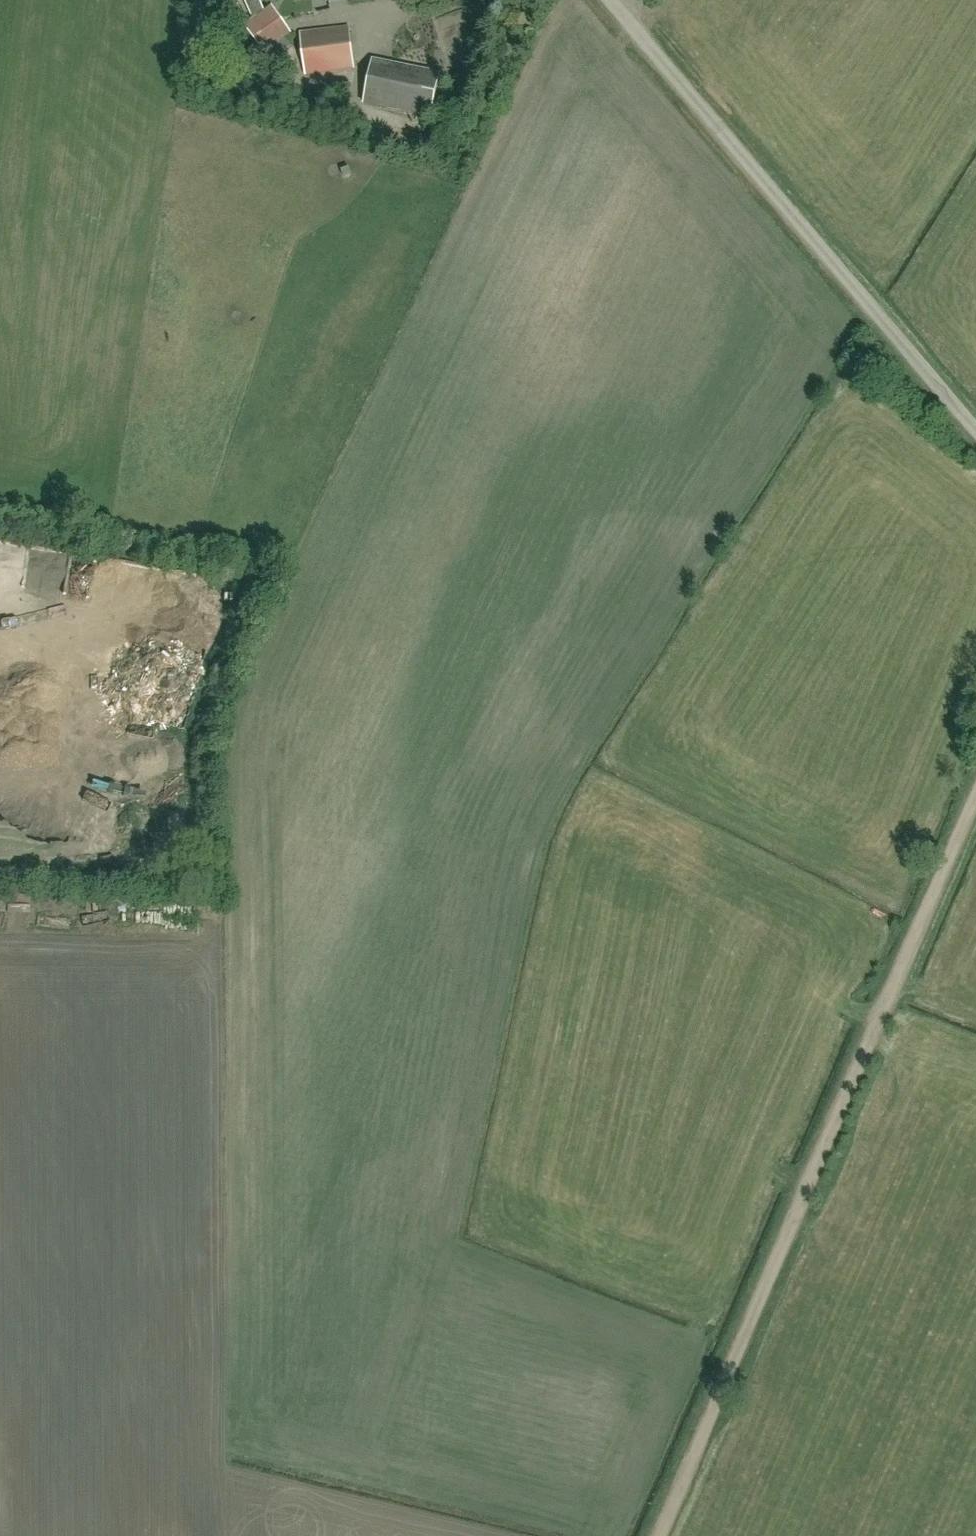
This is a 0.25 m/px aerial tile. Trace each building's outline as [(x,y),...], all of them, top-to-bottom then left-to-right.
[(264,40),(291,21),(279,4),(252,23),(264,40)] [(306,74),(354,67),(349,27),(300,33),(306,74)] [(431,117),(440,72),(372,59),(363,104),(431,117)]
